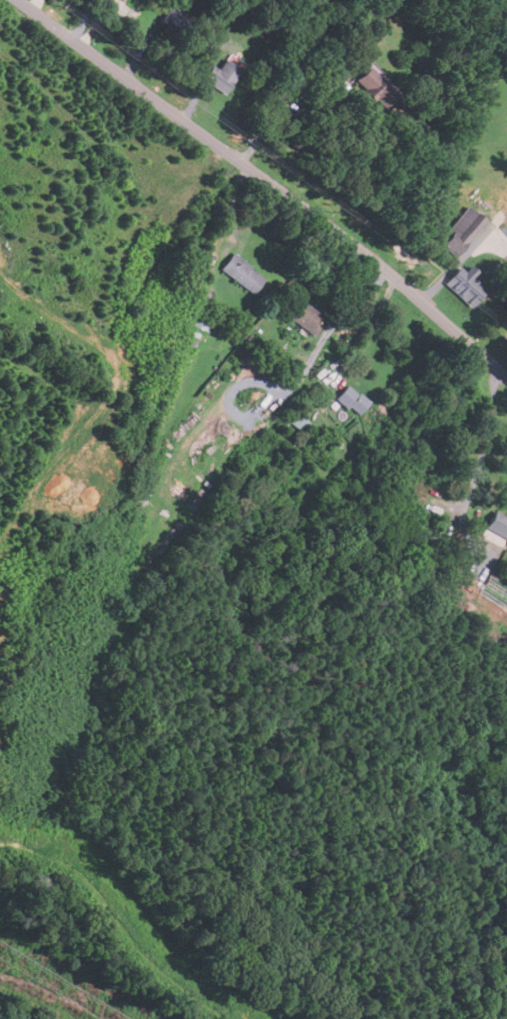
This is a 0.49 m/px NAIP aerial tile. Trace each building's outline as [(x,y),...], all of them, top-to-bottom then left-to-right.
[(217,69),(212,64),(202,78),(224,93),(240,70),(224,59),(217,69)] [(352,82),(380,110),(396,95),(367,67),(352,82)] [(485,224),(473,212),(441,245),(454,257),(485,224)] [(264,278),(232,253),(219,269),(252,294),(264,278)] [(464,272),(457,267),(443,287),(473,306),(484,289),(471,281),(476,272),(468,266),(464,272)] [(323,318),(297,298),(285,315),(311,334),(323,318)] [(361,396),(345,385),(335,399),(350,410),(361,396)] [(495,510),(485,526),(506,540),(506,518),(495,510)]
